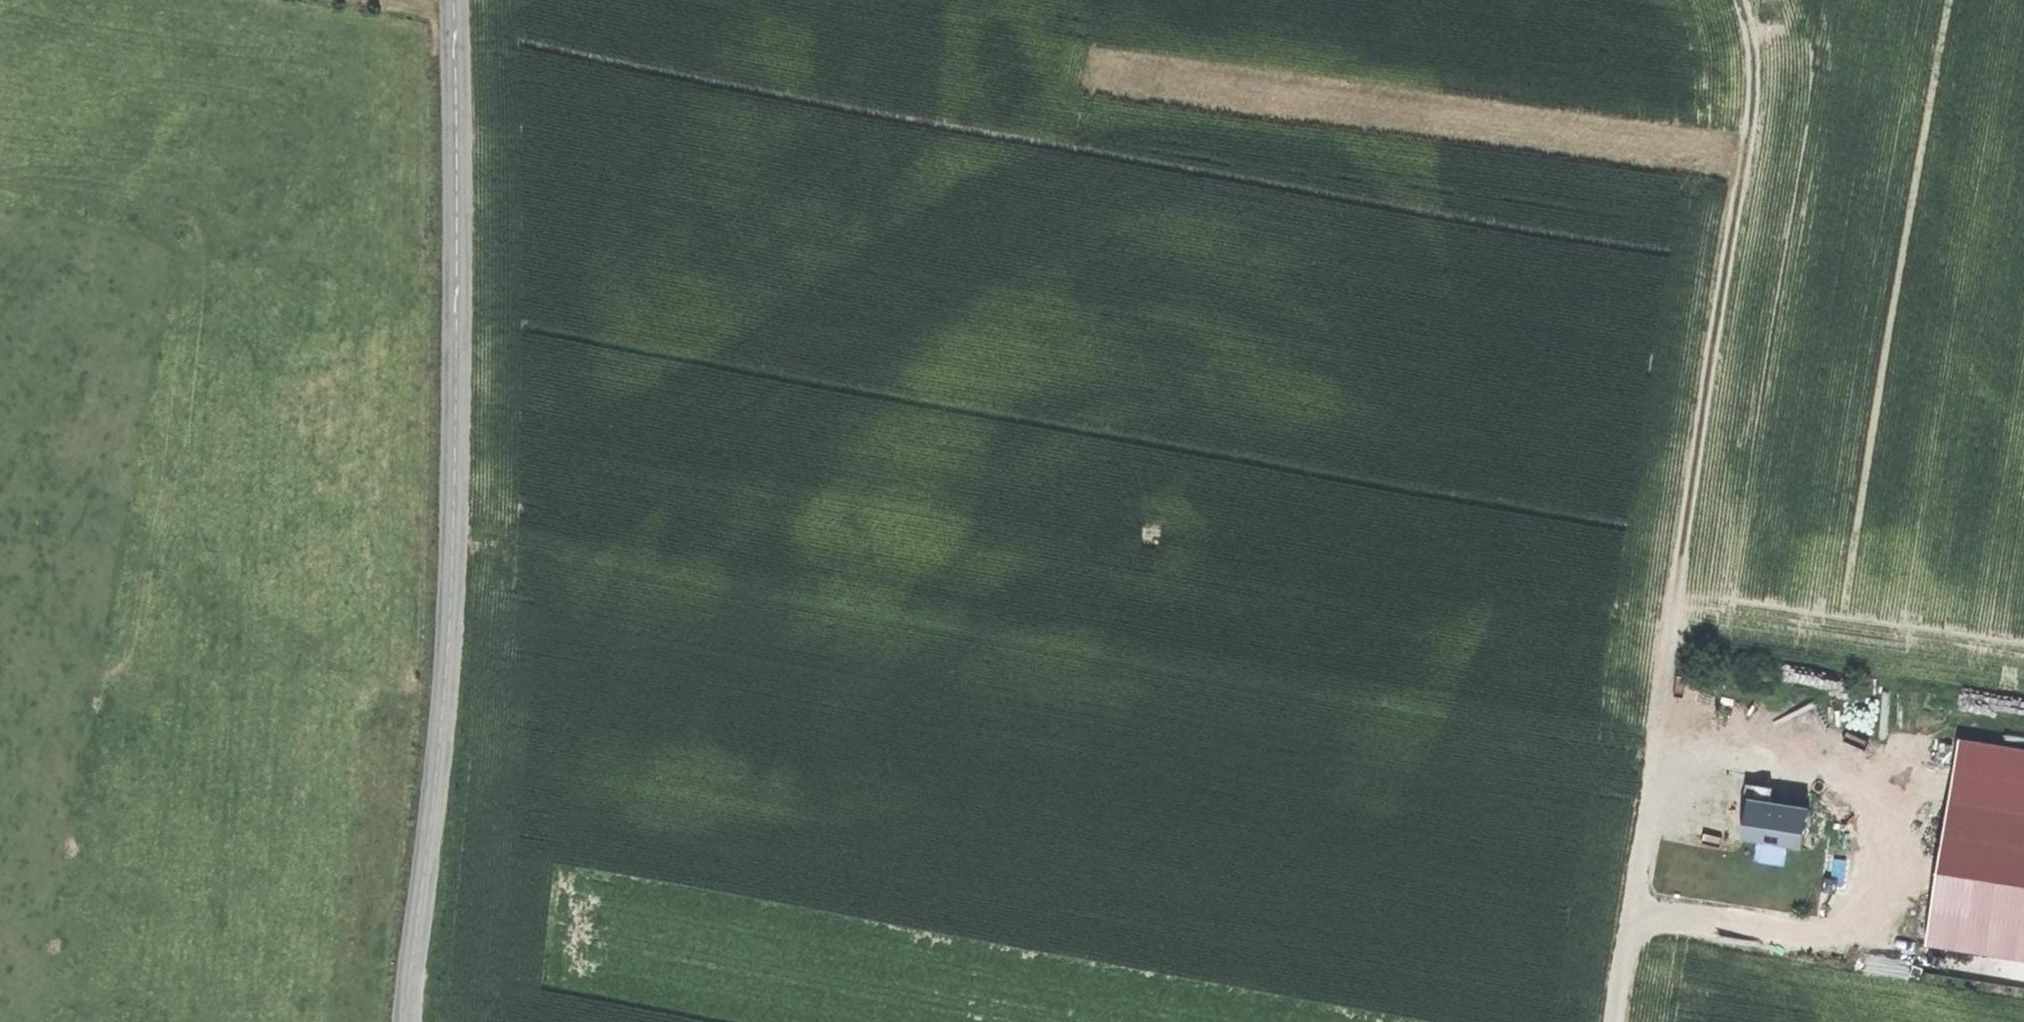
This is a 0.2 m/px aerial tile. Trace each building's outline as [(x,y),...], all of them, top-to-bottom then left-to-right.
[(1962,743),(1929,946),(2023,961),(2023,754),(1962,743)] [(1807,810),(1746,800),(1740,840),(1801,849),(1807,810)]
